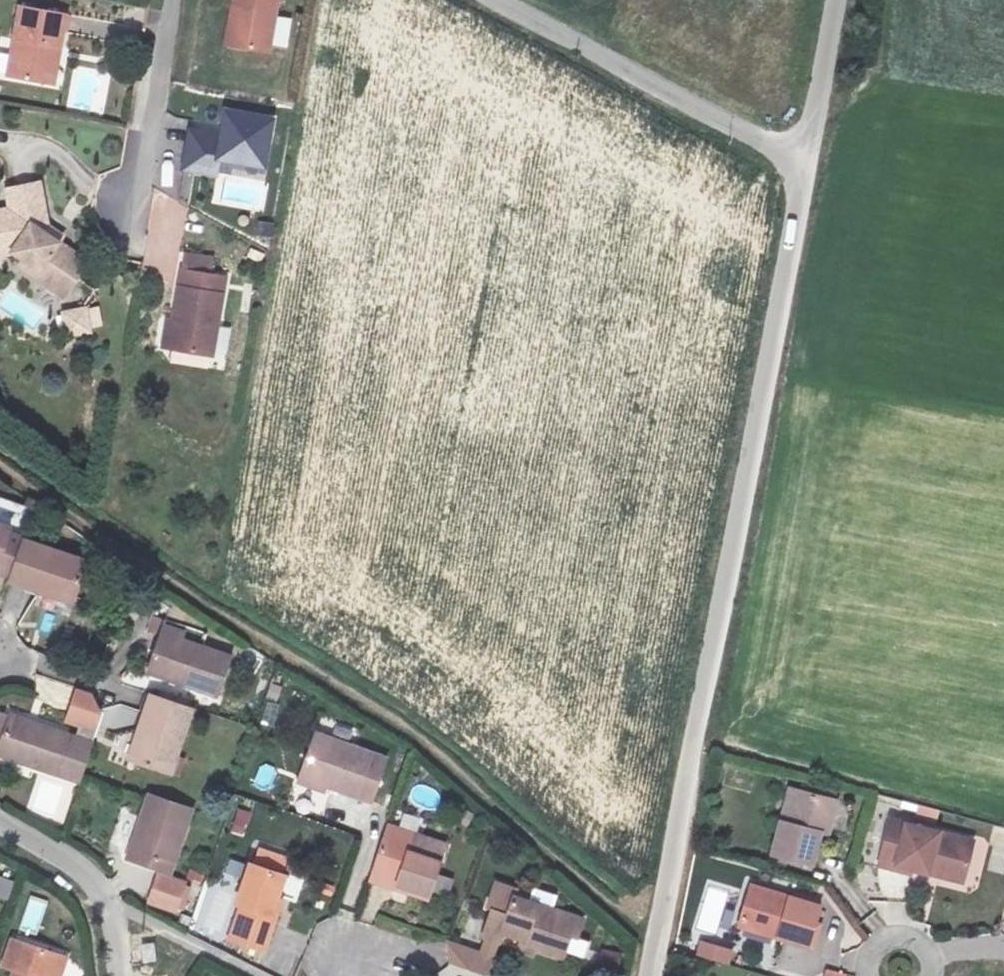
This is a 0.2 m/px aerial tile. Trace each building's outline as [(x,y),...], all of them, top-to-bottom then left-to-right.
[(231,10),(241,12),(233,52),(265,58),(275,0),(232,0),(231,10)] [(57,45),(61,10),(8,2),(0,68),(0,76),(39,81),(45,43),(57,45)] [(241,12),(231,10),(224,51),(233,52),(241,12)] [(289,46),(291,17),(279,16),(277,45),(289,46)] [(53,84),(57,45),(45,43),(39,81),(53,84)] [(217,177),(213,203),(262,211),(276,114),(224,107),(221,128),(190,123),(182,172),(217,177)] [(73,281),(87,259),(58,240),(42,230),(46,224),(36,181),(4,189),(9,208),(0,210),(0,253),(13,250),(24,257),(55,277),(59,272),(73,281)] [(62,234),(46,224),(42,230),(58,240),(62,234)] [(55,277),(24,257),(20,264),(65,293),(73,281),(59,272),(55,277)] [(180,268),(172,318),(185,320),(180,351),(220,357),(231,276),(180,268)] [(97,306),(61,313),(64,332),(101,326),(97,306)] [(185,320),(172,318),(163,317),(159,348),(180,351),(185,320)] [(12,565),(23,531),(24,526),(8,520),(10,513),(0,510),(0,561),(12,565)] [(23,531),(12,565),(10,571),(46,583),(48,574),(76,582),(85,550),(23,531)] [(231,647),(159,624),(148,665),(218,689),(231,647)] [(192,698),(147,683),(125,750),(171,764),(192,698)] [(1,751),(82,774),(84,765),(93,737),(12,711),(1,751)] [(384,751),(311,730),(299,770),(372,790),(384,751)] [(31,812),(67,819),(74,782),(38,775),(31,812)] [(787,814),(797,782),(785,779),(777,810),(787,814)] [(840,794),(797,782),(787,814),(777,810),(768,846),(810,856),(820,821),(833,824),(840,794)] [(176,866),(195,801),(149,786),(129,850),(176,866)] [(238,809),(231,833),(245,837),(251,813),(238,809)] [(981,834),(894,811),(884,849),(971,872),(981,834)] [(390,816),(373,868),(434,886),(450,835),(390,816)] [(292,860),(256,848),(242,890),(250,894),(242,926),(277,938),(287,906),(278,902),(292,860)] [(192,887),(158,875),(144,903),(183,917),(192,887)] [(9,900),(14,880),(0,876),(0,898),(9,900)] [(514,895),(516,889),(497,883),(490,906),(493,908),(479,955),(453,947),(452,967),(481,975),(490,975),(505,928),(522,934),(523,943),(563,953),(569,933),(577,935),(582,914),(514,895)] [(811,945),(821,901),(792,893),(790,903),(763,896),(757,930),(811,945)] [(20,929),(38,934),(47,900),(29,895),(20,929)] [(18,961),(26,937),(15,931),(7,956),(18,961)] [(62,947),(26,937),(18,961),(13,975),(62,975),(65,969),(55,966),(62,947)] [(701,939),(697,956),(731,963),(734,946),(701,939)] [(143,963),(158,962),(156,942),(141,944),(143,963)] [(71,950),(62,947),(55,966),(65,969),(71,950)]
